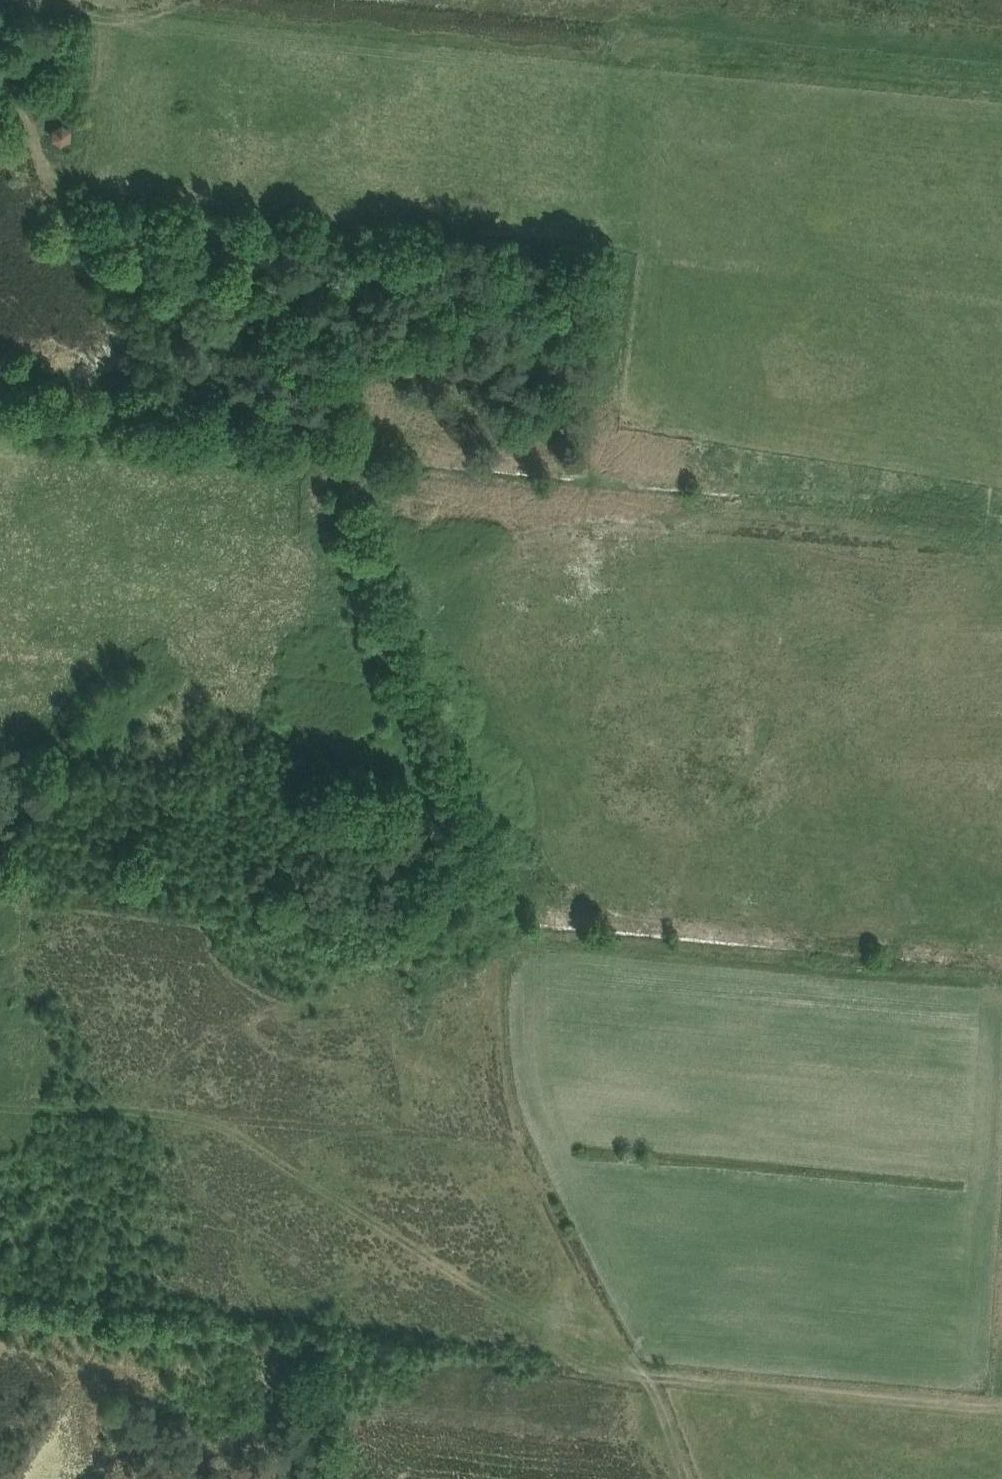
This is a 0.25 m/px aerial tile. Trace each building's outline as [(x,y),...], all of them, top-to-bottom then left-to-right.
[(84,127),(69,129),(71,141),(85,139),(84,127)]
